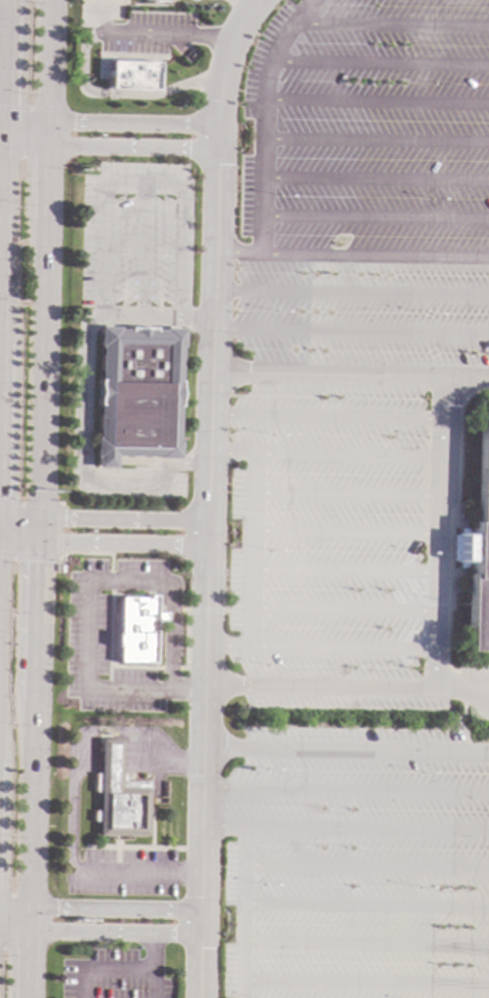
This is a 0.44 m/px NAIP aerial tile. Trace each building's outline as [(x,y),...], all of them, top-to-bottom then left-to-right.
[(102,61),(150,63),(149,91),(101,89),(102,61)] [(150,329),(160,330),(160,328),(179,328),(179,348),(178,348),(176,439),(177,439),(177,458),(155,457),(155,456),(114,455),(113,466),(94,466),(94,456),(93,456),(93,437),(95,437),(97,346),(95,346),(96,327),(115,327),(115,329),(124,329),(124,327),(150,327),(150,329)] [(475,411),(488,411),(488,651),(463,651),(465,574),(469,574),(469,560),(466,560),(466,561),(457,561),(457,534),(466,533),(466,534),(469,535),(470,522),(474,522),(475,411)] [(119,664),(119,646),(115,645),(115,635),(118,635),(119,598),(147,598),(147,595),(156,595),(155,612),(166,613),(166,621),(155,621),(154,664),(119,664)] [(119,772),(125,773),(125,780),(149,780),(148,788),(147,788),(146,836),(98,836),(98,822),(92,822),(92,810),(98,810),(99,792),(93,792),(93,773),(99,773),(99,760),(100,738),(120,739),(120,760),(119,772)]
